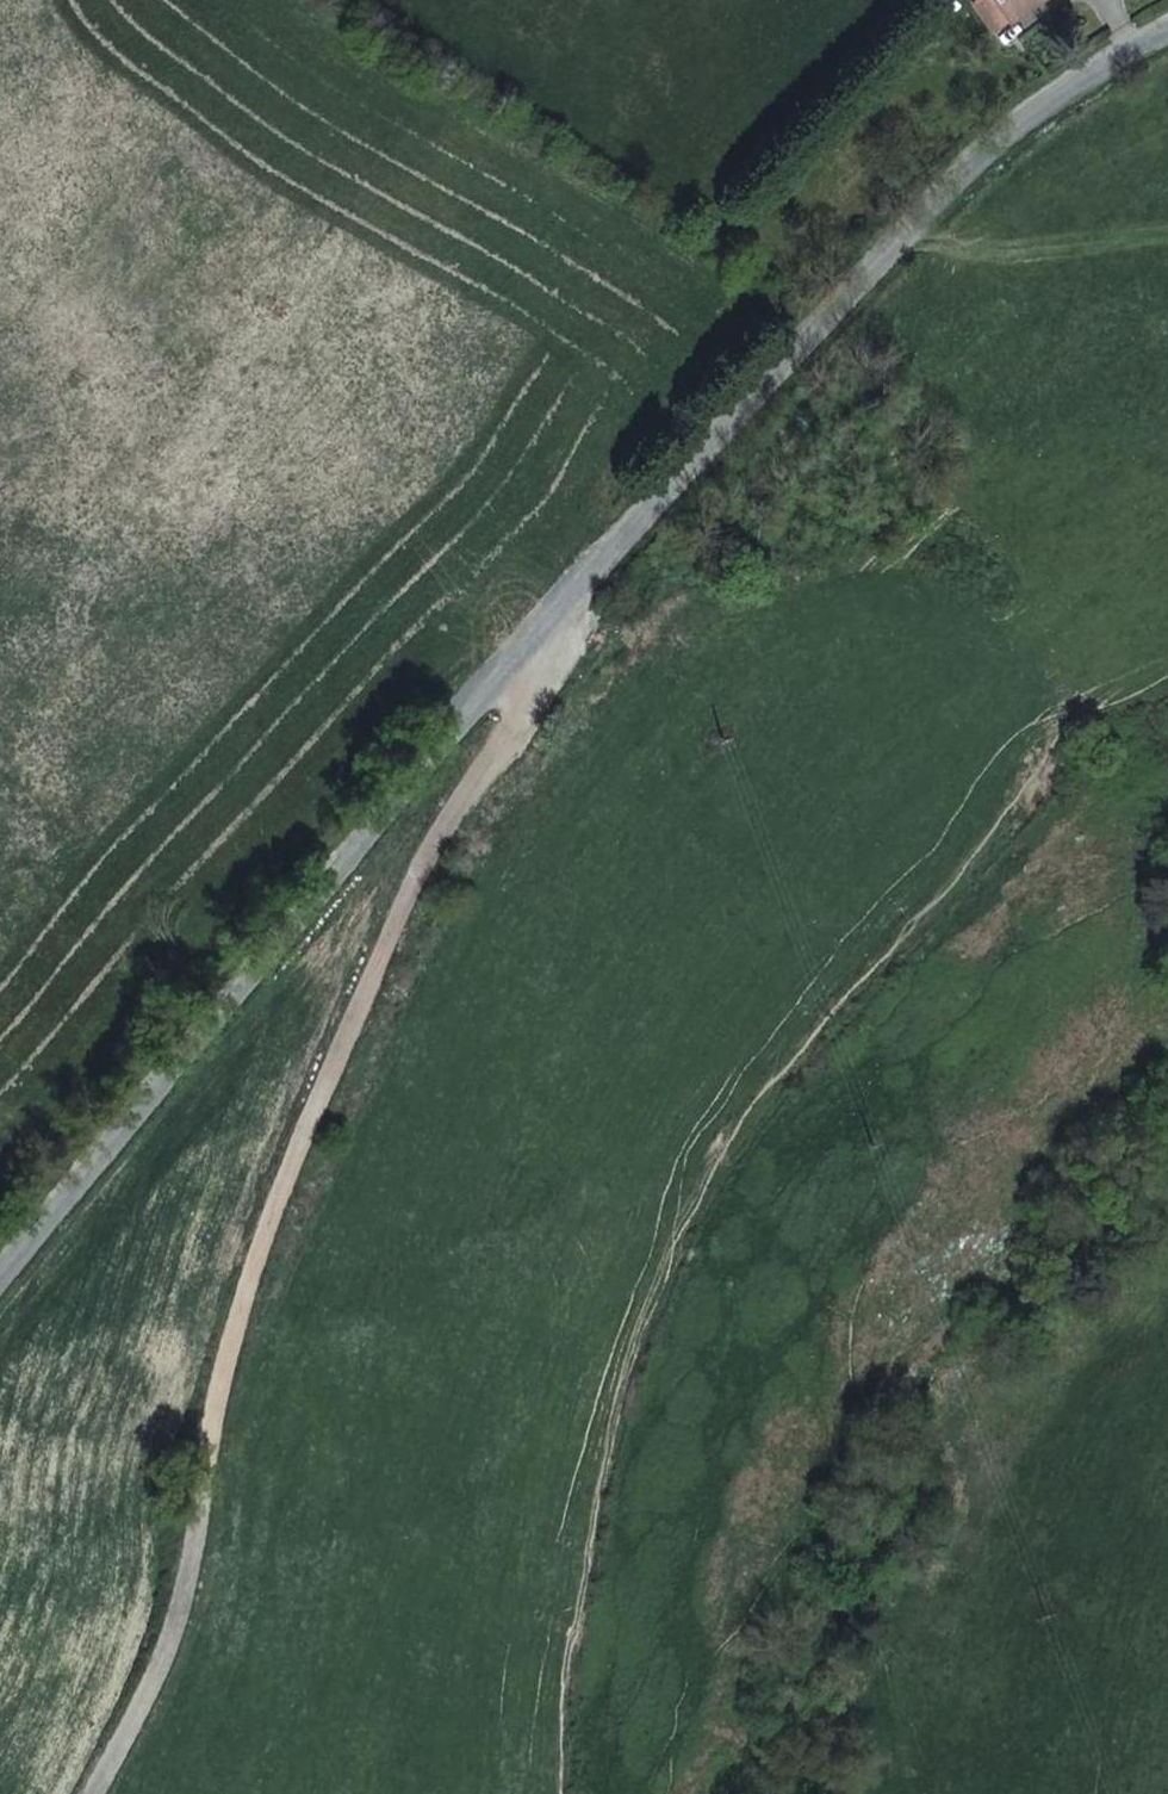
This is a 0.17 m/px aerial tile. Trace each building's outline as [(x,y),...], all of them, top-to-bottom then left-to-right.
[(1008,13),(1027,0),(999,0),(1008,13)]
